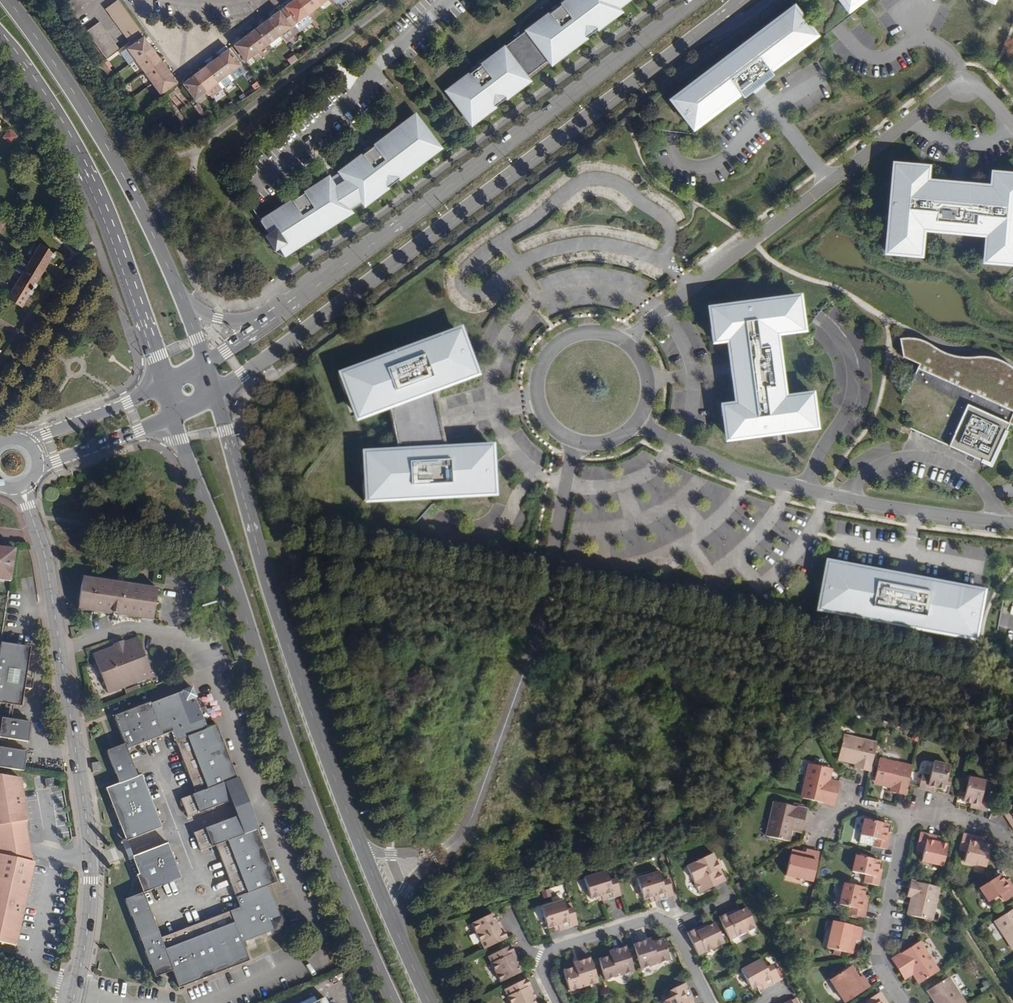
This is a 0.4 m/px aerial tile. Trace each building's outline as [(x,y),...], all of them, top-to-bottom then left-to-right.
[(285,7),(296,23),(291,27),(279,12),(233,46),(246,62),(280,36),(285,42),(312,20),(308,15),(327,0),(294,0),(285,7)] [(554,10),(530,29),(556,62),(624,10),(621,6),(629,0),(568,0),(554,10)] [(838,2),(836,3),(842,11),(856,0),(836,0),(838,2)] [(142,35),(117,1),(106,9),(131,43),(142,35)] [(793,6),(670,100),(677,110),(679,108),(687,118),(685,120),(691,128),(738,92),(742,98),(751,91),(763,82),(772,75),(767,70),(814,34),(808,26),(806,28),(798,17),(800,16),(793,6)] [(291,27),(296,23),(285,7),(279,12),(291,27)] [(118,52),(98,24),(86,32),(107,60),(118,52)] [(177,83),(143,38),(128,48),(127,50),(123,53),(131,65),(136,61),(160,95),(177,83)] [(533,80),(508,46),(451,90),(476,123),(533,80)] [(241,66),(229,50),(183,85),(195,101),(241,66)] [(209,119),(198,104),(194,107),(204,122),(209,119)] [(445,147),(420,115),(346,173),(352,181),(340,186),(334,175),(265,217),(273,230),(270,232),(279,247),(283,245),(288,253),(356,211),(354,208),(367,200),(369,203),(383,195),(445,147)] [(881,239),(915,242),(916,229),(981,236),(980,248),(1012,251),(1012,177),(998,176),(998,173),(988,172),(986,188),(960,185),(960,182),(947,181),(946,184),(920,182),(922,166),(911,165),(911,168),(888,166),(881,239)] [(29,262),(44,271),(55,253),(40,244),(29,262)] [(33,289),(44,271),(29,262),(23,259),(12,276),(18,280),(33,289)] [(22,307),(33,289),(18,280),(7,299),(13,302),(22,307)] [(762,297),(703,306),(708,342),(723,341),(725,363),(726,371),(727,376),(730,402),(716,403),(720,439),(813,429),(807,390),(781,393),(773,334),(799,331),(793,293),(762,297)] [(460,326),(335,373),(353,422),(388,410),(396,450),(359,452),(361,504),(495,497),(493,443),(454,444),(443,445),(432,393),(439,390),(477,376),(460,326)] [(918,364),(902,402),(916,408),(907,427),(910,429),(984,462),(989,465),(1008,423),(1012,426),(1012,369),(1012,368),(1006,363),(1000,360),(992,357),(985,356),(962,357),(955,356),(941,351),(928,343),(921,340),(914,338),(907,337),(899,338),(902,357),(918,364)] [(15,549),(0,547),(0,580),(10,581),(15,549)] [(829,564),(821,563),(812,609),(969,639),(978,592),(904,578),(829,564)] [(156,587),(83,575),(78,603),(143,613),(142,615),(152,616),(156,587)] [(151,672),(136,634),(123,639),(122,636),(114,640),(115,642),(94,651),(105,681),(120,675),(123,683),(151,672)] [(2,641),(0,652),(0,702),(22,705),(25,686),(25,683),(23,683),(24,678),(26,678),(27,676),(31,646),(2,641)] [(105,681),(108,688),(123,683),(120,675),(105,681)] [(27,676),(26,678),(24,678),(23,683),(25,683),(25,686),(32,687),(34,677),(27,676)] [(187,816),(229,799),(236,796),(229,779),(235,777),(215,725),(206,728),(200,713),(197,707),(189,686),(149,703),(148,701),(114,715),(127,746),(170,731),(194,793),(180,799),(187,816)] [(206,711),(203,705),(197,707),(200,713),(206,711)] [(0,715),(0,746),(1,737),(30,741),(33,721),(9,718),(9,716),(0,715)] [(876,743),(844,736),(839,757),(856,761),(856,764),(855,768),(870,772),(876,743)] [(123,746),(103,755),(112,779),(134,772),(123,746)] [(25,771),(28,751),(0,747),(0,768),(25,771)] [(912,767),(880,760),(875,781),(892,785),(892,788),(891,792),(906,795),(912,767)] [(101,771),(99,762),(92,763),(93,773),(101,771)] [(949,766),(933,763),(930,776),(923,774),(920,788),(936,792),(937,787),(944,789),(949,766)] [(832,769),(810,764),(802,798),(834,806),(838,788),(828,785),(829,781),(832,769)] [(0,774),(0,826),(19,824),(27,823),(29,822),(24,779),(0,774)] [(140,774),(137,775),(119,782),(104,787),(125,840),(161,826),(140,774)] [(985,783),(969,779),(964,803),(971,804),(971,808),(987,811),(989,798),(982,797),(985,783)] [(55,789),(55,780),(46,781),(47,789),(55,789)] [(243,814),(236,796),(229,799),(236,816),(243,814)] [(806,809),(775,802),(767,835),(788,840),(791,829),(792,825),(802,827),(806,809)] [(1004,811),(1012,825),(1012,805),(1004,811)] [(243,814),(236,816),(194,833),(200,850),(215,844),(239,905),(161,936),(143,892),(126,899),(157,976),(173,970),(180,986),(249,958),(242,940),(274,927),(279,915),(267,884),(275,880),(254,828),(250,830),(243,814)] [(888,825),(864,820),(861,836),(874,839),(873,846),(886,849),(889,833),(886,833),(888,825)] [(19,824),(0,826),(0,855),(31,862),(30,848),(27,823),(19,824)] [(938,837),(920,833),(917,849),(923,851),(921,861),(943,866),(948,845),(941,843),(937,842),(938,837)] [(981,838),(963,834),(959,851),(967,852),(964,863),(986,867),(990,847),(984,845),(980,844),(981,838)] [(136,875),(143,892),(181,877),(168,843),(132,857),(139,874),(136,875)] [(819,853),(806,850),(805,856),(804,860),(790,857),(786,876),(812,882),(819,853)] [(716,862),(712,854),(686,867),(700,894),(725,881),(719,869),(716,871),(713,864),(716,862)] [(16,947),(34,862),(31,862),(0,855),(0,943),(16,947)] [(879,862),(856,856),(852,872),(866,876),(864,883),(877,886),(881,870),(878,869),(879,862)] [(719,869),(722,868),(718,861),(716,862),(713,864),(716,871),(719,869)] [(609,881),(606,871),(584,878),(590,899),(596,897),(600,896),(602,900),(602,902),(621,897),(615,879),(609,881)] [(661,883),(658,873),(637,879),(644,900),(649,899),(653,897),(654,901),(655,902),(673,897),(668,881),(661,883)] [(1000,875),(980,888),(989,902),(1001,894),(1005,901),(1012,896),(1012,889),(1007,880),(1005,881),(1000,875)] [(940,888),(911,881),(908,896),(912,897),(915,898),(912,916),(932,921),(940,888)] [(865,889),(844,884),(839,906),(849,908),(848,915),(864,918),(868,902),(863,900),(864,896),(865,889)] [(566,912),(562,902),(541,909),(548,930),(553,929),(558,927),(559,931),(560,932),(578,927),(573,910),(566,912)] [(755,929),(745,908),(738,912),(731,915),(730,912),(718,918),(730,941),(755,929)] [(995,921),(1012,949),(1012,909),(995,921)] [(495,922),(491,914),(472,924),(484,950),(506,939),(501,928),(498,929),(495,922)] [(861,928),(833,922),(827,948),(846,953),(849,939),(853,940),(859,941),(861,928)] [(724,944),(714,924),(707,927),(699,931),(698,928),(687,934),(698,957),(724,944)] [(669,962),(662,941),(652,944),(647,946),(645,942),(633,946),(641,971),(669,962)] [(938,972),(919,942),(892,960),(902,975),(910,970),(912,974),(919,984),(938,972)] [(516,958),(510,946),(488,958),(501,985),(519,975),(514,965),(512,960),(516,958)] [(634,973),(626,948),(613,952),(615,956),(610,957),(599,961),(606,982),(634,973)] [(598,984),(590,959),(578,963),(579,967),(575,968),(563,972),(570,993),(598,984)] [(765,967),(760,959),(743,969),(741,970),(753,990),(758,987),(762,985),(763,988),(764,989),(780,981),(779,980),(774,971),(770,964),(765,967)] [(850,968),(846,970),(854,982),(858,980),(850,968)] [(779,980),(783,977),(778,969),(774,971),(779,980)] [(846,970),(830,981),(844,1002),(845,1002),(869,988),(862,977),(858,980),(854,982),(846,970)] [(904,979),(912,974),(910,970),(902,975),(904,979)] [(949,978),(930,990),(939,1002),(965,1002),(949,978)] [(526,979),(504,990),(510,1002),(534,1002),(533,1000),(529,993),(532,991),(526,979)] [(982,991),(990,989),(987,980),(979,983),(982,991)] [(685,984),(668,992),(672,998),(662,1002),(663,1002),(689,1002),(691,1002),(693,1001),(685,984)] [(930,990),(928,991),(936,1002),(939,1002),(930,990)] [(879,993),(865,1002),(866,1002),(886,1002),(879,993)]
